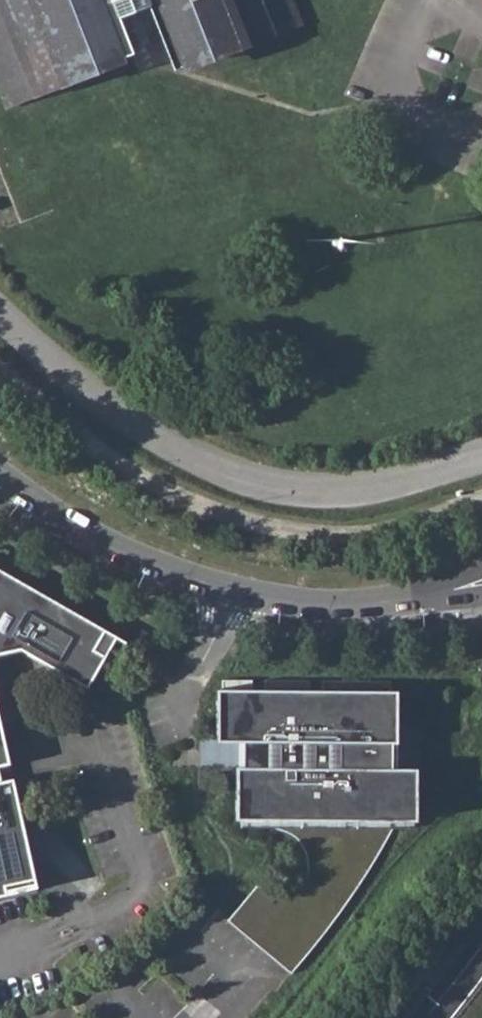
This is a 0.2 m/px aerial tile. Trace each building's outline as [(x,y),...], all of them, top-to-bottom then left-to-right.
[(5,93),(115,51),(104,22),(132,11),(160,0),(182,57),(294,14),(289,0),(0,0),(0,80),(5,93)] [(14,645),(82,683),(111,632),(0,569),(0,648),(14,645)] [(396,683),(215,684),(215,737),(215,740),(209,740),(209,767),(235,767),(235,771),(234,819),(241,819),(241,823),(409,824),(409,820),(415,820),(416,768),(390,768),(390,741),(395,738),(396,683)] [(235,767),(209,767),(209,740),(215,740),(215,737),(198,737),(198,771),(235,771),(235,767)] [(24,882),(22,874),(27,872),(7,773),(0,775),(0,888),(24,882)] [(409,824),(241,823),(241,827),(273,827),(286,831),(299,841),(306,854),(307,872),(303,882),(296,887),(279,890),(268,890),(256,885),(227,920),(291,974),(345,905),(393,828),(409,828),(409,824)]
